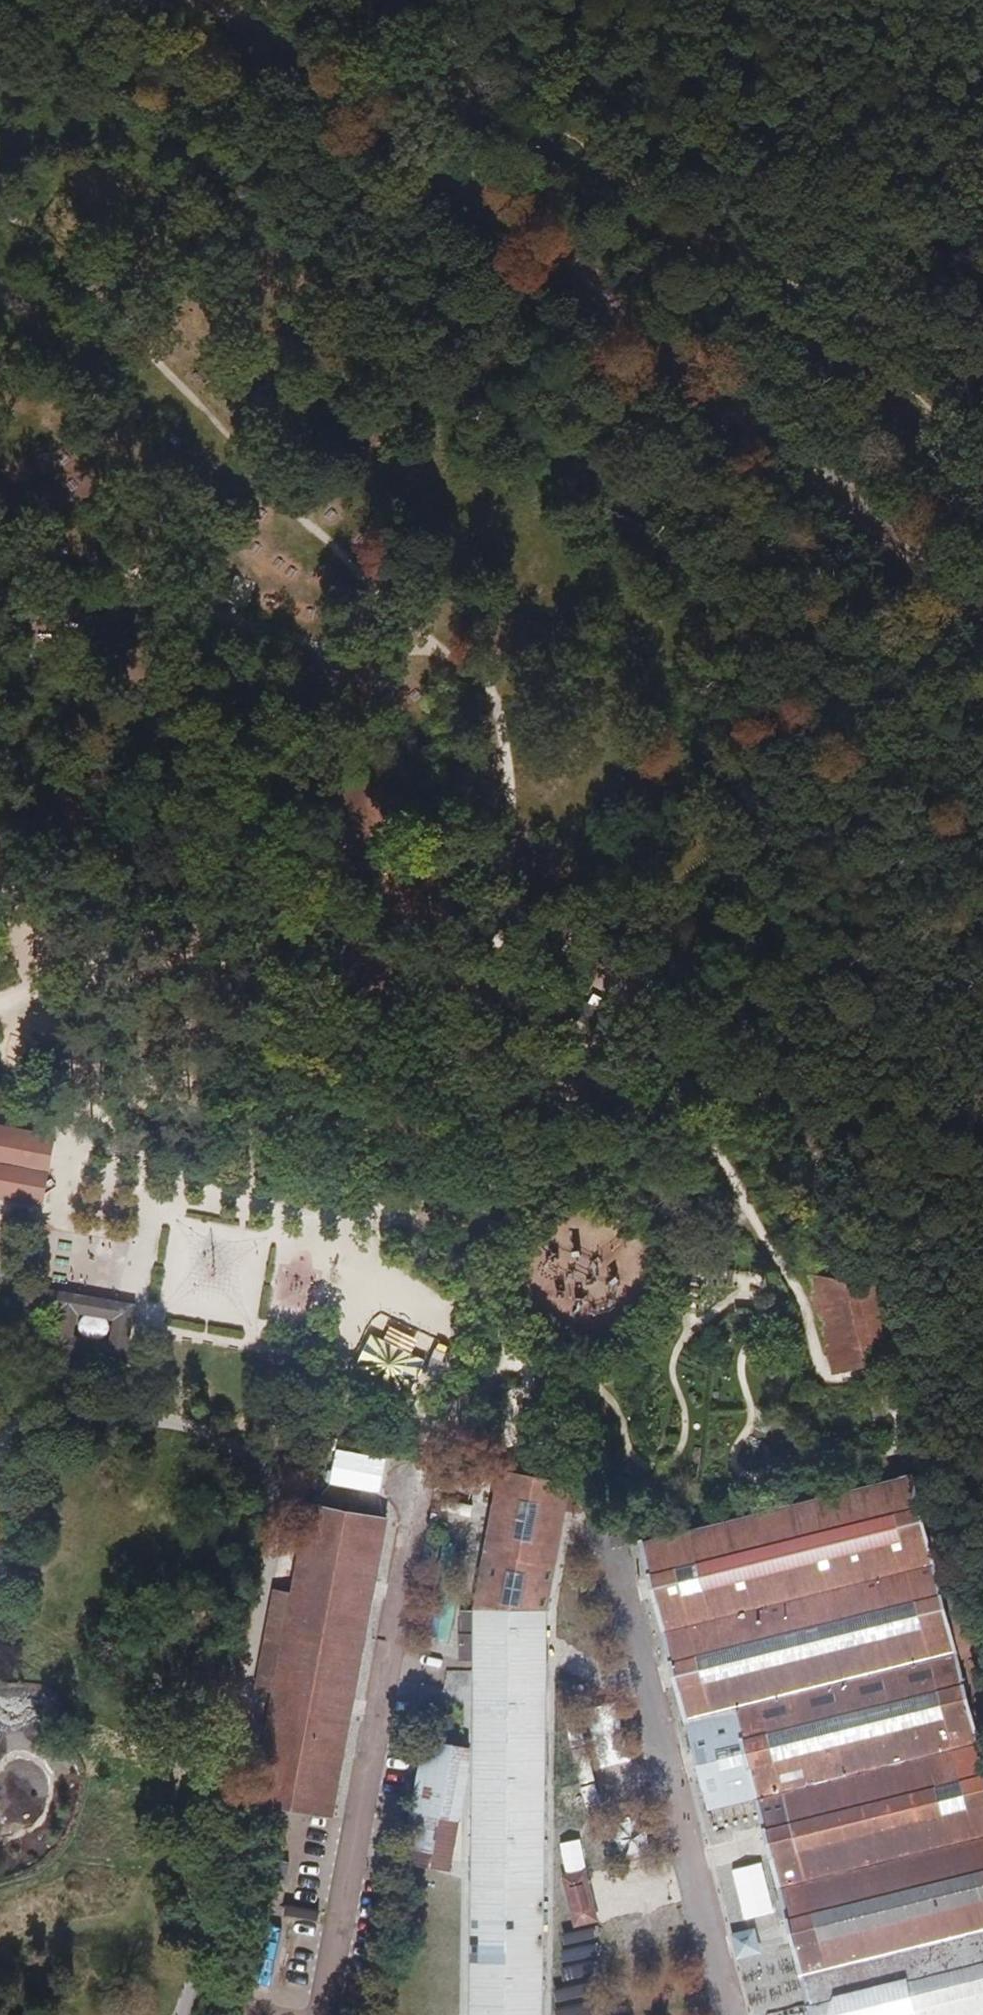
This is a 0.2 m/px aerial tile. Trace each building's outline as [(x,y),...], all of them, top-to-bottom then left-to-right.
[(25,1204),(37,1135),(0,1128),(0,1199),(25,1204)] [(268,1234),(174,1220),(171,1242),(243,1253),(245,1244),(266,1247),(268,1234)] [(814,1275),(838,1372),(903,1356),(889,1298),(897,1296),(893,1279),(880,1276),(873,1274),(873,1283),(814,1275)] [(122,1366),(131,1309),(22,1290),(13,1348),(122,1366)] [(913,1474),(843,1491),(640,1540),(705,1808),(753,1796),(806,2014),(982,2014),(982,1752),(913,1474)] [(548,1612),(568,1486),(499,1475),(477,1611),(459,1610),(458,1661),(475,1661),(471,1746),(423,1736),(400,1862),(451,1872),(471,1774),(469,2014),(541,2014),(548,1612)] [(254,1802),(329,1816),(384,1524),(309,1510),(254,1802)] [(467,1681),(457,1681),(457,1706),(468,1706),(467,1681)] [(630,1784),(621,1725),(593,1729),(602,1788),(630,1784)] [(563,1879),(573,1919),(595,1914),(585,1874),(563,1879)] [(551,1990),(556,2014),(589,2014),(601,2012),(585,1930),(558,1935),(569,1986),(551,1990)]
